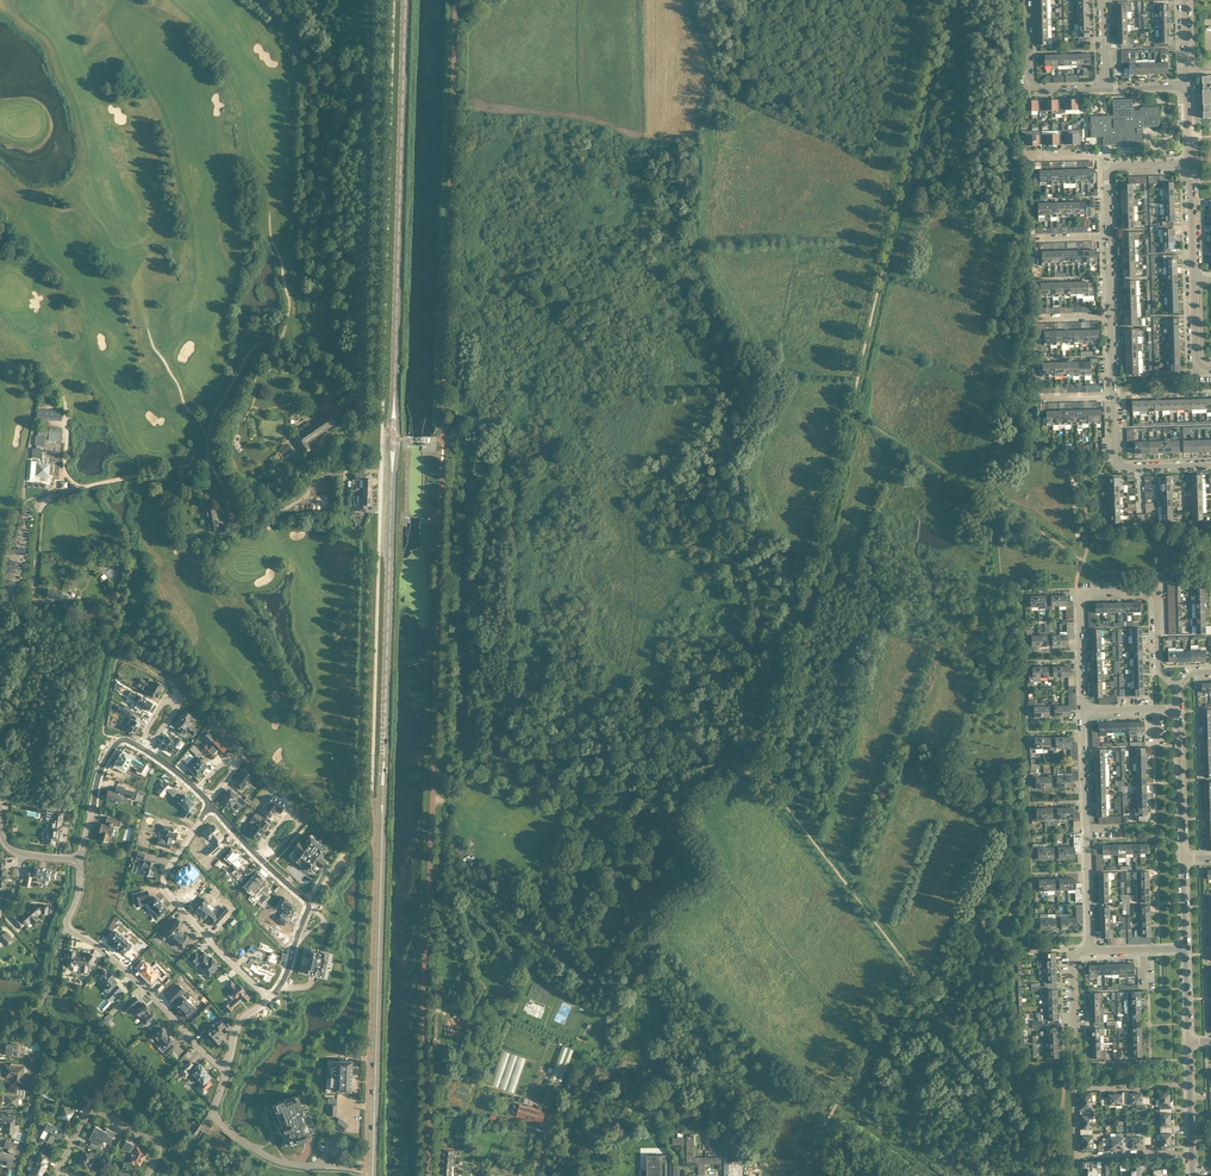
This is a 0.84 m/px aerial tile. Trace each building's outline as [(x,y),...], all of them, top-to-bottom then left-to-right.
[(1154,4),(1154,11),(1169,11),(1169,4),(1167,4),(1167,1),(1153,1),(1153,4),(1154,4)] [(1118,6),(1116,6),(1117,12),(1127,12),(1131,12),(1132,12),(1131,2),(1117,2),(1118,6)] [(1090,37),(1090,31),(1079,31),(1079,38),(1079,42),(1086,42),(1086,37),(1090,37)] [(1170,43),(1170,37),(1159,37),(1160,43),(1155,44),(1155,47),(1168,47),(1168,43),(1170,43)] [(1131,44),(1131,38),(1117,38),(1118,45),(1121,45),(1121,48),(1133,48),(1133,44),(1131,44)] [(1052,69),(1051,55),(1045,55),(1045,59),(1040,59),(1040,67),(1045,66),(1045,69),(1051,69),(1052,69)] [(1206,76),(1202,76),(1202,83),(1203,83),(1203,90),(1202,90),(1202,105),(1203,105),(1203,111),(1203,118),(1207,118),(1207,119),(1210,119),(1210,75),(1206,76)] [(1082,110),(1082,102),(1078,102),(1078,99),(1071,100),(1072,110),(1072,114),(1076,114),(1076,110),(1082,110)] [(1042,111),(1041,103),(1038,103),(1038,100),(1032,101),(1032,111),(1038,111),(1038,112),(1042,111)] [(1052,111),(1051,100),(1045,100),(1045,103),(1041,103),(1042,111),(1045,111),(1052,111)] [(1058,100),(1051,100),(1052,111),(1052,114),(1056,114),(1062,114),(1062,111),(1061,103),(1058,103),(1058,100)] [(1072,110),(1071,100),(1065,100),(1065,102),(1061,103),(1062,111),(1065,111),(1065,110),(1072,110)] [(1091,137),(1104,137),(1104,146),(1142,145),(1142,133),(1143,133),(1143,129),(1145,129),(1145,127),(1159,127),(1158,108),(1140,108),(1140,110),(1134,110),(1134,108),(1133,108),(1133,100),(1124,100),(1113,100),(1113,116),(1090,116),(1091,137)] [(1025,104),(1021,104),(1021,112),(1027,112),(1032,111),(1032,101),(1025,101),(1025,104)] [(1073,145),(1072,129),(1068,129),(1062,129),(1062,131),(1062,134),(1063,142),(1066,142),(1066,145),(1073,145)] [(1082,129),(1072,129),(1073,145),(1079,145),(1079,142),(1083,142),(1082,129)] [(1033,146),(1032,131),(1022,131),(1022,143),(1026,143),(1026,146),(1033,146)] [(1042,131),(1032,131),(1033,146),(1039,146),(1039,143),(1043,143),(1042,135),(1042,132),(1042,131)] [(1052,134),(1042,135),(1043,143),(1046,143),(1046,145),(1053,145),(1052,134)] [(1063,142),(1062,134),(1052,134),(1053,145),(1059,145),(1059,142),(1063,142)] [(1094,172),(1093,169),(1087,169),(1087,183),(1094,183),(1096,183),(1096,172),(1094,172)] [(1040,173),(1034,173),(1034,185),(1042,184),(1042,182),(1046,182),(1046,170),(1040,170),(1040,173)] [(1133,191),(1133,183),(1132,184),(1129,184),(1121,184),(1121,189),(1119,189),(1119,192),(1133,191)] [(1086,202),(1080,202),(1080,214),(1085,214),(1085,216),(1086,216),(1086,217),(1091,217),(1091,216),(1091,208),(1086,208),(1086,202)] [(1175,221),(1175,215),(1164,215),(1165,221),(1162,221),(1162,225),(1173,225),(1173,221),(1175,221)] [(1134,228),(1134,221),(1120,221),(1120,224),(1122,224),(1122,229),(1134,228)] [(1174,230),(1173,225),(1162,225),(1157,226),(1157,229),(1158,229),(1163,229),(1163,236),(1173,235),(1175,235),(1175,231),(1173,231),(1173,230),(1174,230)] [(1134,239),(1134,232),(1122,232),(1122,237),(1120,237),(1121,240),(1134,239)] [(1176,242),(1160,242),(1160,249),(1165,249),(1165,253),(1171,252),(1171,249),(1174,249),(1174,244),(1176,244),(1176,242)] [(1096,250),(1089,250),(1090,264),(1091,264),(1091,262),(1096,262),(1096,263),(1100,263),(1099,254),(1096,254),(1096,250)] [(1042,255),(1037,255),(1037,264),(1042,263),(1042,265),(1044,265),(1044,263),(1048,263),(1048,251),(1042,251),(1042,255)] [(1173,254),(1167,254),(1167,267),(1177,267),(1176,259),(1173,259),(1173,254)] [(1136,277),(1135,269),(1122,270),(1122,272),(1123,272),(1124,277),(1136,277)] [(1136,288),(1136,280),(1124,281),(1124,286),(1122,286),(1122,288),(1136,288)] [(1088,282),(1082,282),(1083,296),(1089,296),(1094,295),(1094,283),(1088,283),(1088,282)] [(1036,283),(1036,286),(1037,288),(1037,289),(1037,292),(1037,295),(1037,296),(1041,296),(1041,295),(1045,295),(1046,297),(1047,297),(1047,283),(1041,283),(1036,283)] [(1137,336),(1137,331),(1139,331),(1139,329),(1125,329),(1125,334),(1123,334),(1123,337),(1137,336)] [(1041,334),(1040,334),(1040,343),(1045,343),(1045,345),(1047,345),(1047,343),(1051,343),(1051,331),(1046,331),(1045,331),(1041,331),(1041,334)] [(1050,376),(1049,362),(1043,363),(1043,371),(1040,371),(1040,375),(1043,375),(1043,377),(1050,376)] [(1180,372),(1179,364),(1170,365),(1170,372),(1180,372)] [(37,409),(37,419),(60,421),(61,411),(37,409)] [(300,435),(295,438),(305,453),(311,449),(307,443),(339,421),(331,411),(299,433),(300,435)] [(38,436),(36,436),(35,445),(36,445),(36,449),(33,448),(32,458),(38,458),(38,462),(36,462),(35,476),(49,477),(49,475),(58,476),(61,444),(57,443),(57,441),(58,441),(59,431),(49,431),(49,433),(47,432),(48,428),(38,427),(38,432),(38,436)] [(1198,452),(1198,440),(1190,441),(1191,452),(1198,452)] [(1191,452),(1190,441),(1183,441),(1183,453),(1191,452)] [(368,479),(368,474),(355,474),(355,479),(363,480),(363,488),(372,488),(372,479),(368,479)] [(1171,476),(1161,476),(1161,484),(1172,483),(1171,476)] [(1119,482),(1119,477),(1109,478),(1109,485),(1120,485),(1123,485),(1123,482),(1119,482)] [(371,496),(372,488),(363,488),(363,491),(363,496),(371,496)] [(358,496),(358,500),(363,500),(362,504),(359,504),(359,511),(367,511),(367,505),(371,505),(371,503),(372,503),(372,500),(371,500),(371,496),(363,496),(358,496)] [(215,507),(204,509),(206,523),(207,527),(209,527),(210,531),(219,529),(215,507)] [(1203,517),(1203,512),(1193,513),(1193,520),(1203,520),(1203,525),(1207,524),(1207,517),(1203,517)] [(1173,521),(1172,513),(1162,514),(1162,521),(1160,521),(1160,526),(1167,526),(1167,521),(1173,521)] [(1121,519),(1120,515),(1110,515),(1110,523),(1120,523),(1120,524),(1124,524),(1123,519),(1121,519)] [(197,543),(196,535),(183,537),(182,537),(183,543),(184,543),(185,545),(197,543)] [(1204,596),(1204,588),(1204,583),(1197,583),(1198,588),(1195,588),(1195,592),(1191,593),(1191,596),(1195,596),(1204,596)] [(65,610),(68,600),(69,596),(69,595),(62,593),(48,589),(48,590),(47,589),(45,596),(46,596),(46,597),(47,597),(46,598),(54,601),(55,599),(59,601),(61,602),(59,609),(65,610)] [(1059,606),(1059,595),(1056,595),(1056,594),(1051,594),(1051,602),(1049,602),(1049,608),(1052,608),(1052,606),(1059,606)] [(1073,601),(1069,601),(1067,601),(1066,594),(1061,594),(1061,595),(1059,595),(1059,606),(1066,606),(1066,608),(1073,608),(1073,601)] [(1039,607),(1038,596),(1031,596),(1031,602),(1028,602),(1028,609),(1032,609),(1032,607),(1039,607)] [(1049,608),(1049,602),(1046,602),(1046,596),(1038,596),(1039,607),(1039,609),(1049,608)] [(1205,603),(1204,596),(1195,596),(1195,600),(1191,600),(1191,604),(1195,603),(1205,603)] [(96,621),(100,611),(82,606),(79,616),(96,621)] [(1142,628),(1132,628),(1129,628),(1129,636),(1133,636),(1142,635),(1142,628)] [(1040,646),(1039,635),(1032,636),(1032,629),(1026,629),(1027,640),(1032,640),(1032,646),(1040,646)] [(1047,646),(1047,640),(1050,640),(1050,633),(1050,632),(1039,632),(1039,635),(1040,646),(1047,646)] [(1068,645),(1068,639),(1074,639),(1074,632),(1067,633),(1067,635),(1060,635),(1060,645),(1068,645)] [(1060,645),(1060,635),(1056,635),(1055,633),(1050,633),(1050,640),(1053,639),(1053,647),(1058,647),(1058,645),(1060,645)] [(1176,662),(1176,652),(1176,648),(1168,648),(1168,662),(1176,662)] [(1199,661),(1198,651),(1198,648),(1191,649),(1191,652),(1191,661),(1199,661)] [(1061,677),(1061,666),(1059,666),(1059,665),(1054,665),(1054,673),(1051,673),(1051,679),(1055,679),(1055,677),(1061,677)] [(1069,666),(1061,666),(1061,677),(1068,677),(1068,679),(1076,678),(1075,672),(1069,672),(1069,666)] [(1041,678),(1040,667),(1033,667),(1033,671),(1029,671),(1030,684),(1034,684),(1034,682),(1041,682),(1041,678)] [(1048,667),(1040,667),(1041,678),(1048,677),(1048,679),(1051,679),(1051,673),(1048,673),(1048,667)] [(144,685),(142,689),(156,697),(160,691),(159,691),(162,686),(161,686),(162,684),(158,682),(157,683),(149,679),(145,686),(144,685)] [(1210,692),(1210,683),(1203,683),(1203,690),(1198,690),(1198,696),(1203,696),(1203,692),(1210,692)] [(1144,696),(1144,691),(1145,691),(1145,688),(1143,688),(1134,688),(1130,688),(1131,696),(1134,696),(1144,696)] [(1103,697),(1103,689),(1093,690),(1094,697),(1099,697),(1103,697)] [(131,691),(128,696),(132,699),(133,700),(133,699),(137,702),(136,703),(136,704),(134,708),(140,711),(143,707),(145,709),(147,711),(147,710),(148,711),(153,704),(140,696),(135,693),(135,694),(131,691)] [(1042,717),(1042,706),(1042,703),(1035,703),(1035,705),(1031,705),(1031,711),(1034,711),(1034,713),(1033,713),(1034,716),(1034,718),(1040,718),(1040,717),(1042,717)] [(1070,716),(1070,710),(1077,710),(1076,703),(1069,704),(1069,705),(1062,706),(1063,716),(1070,716)] [(1050,711),(1052,711),(1052,704),(1048,704),(1048,706),(1042,706),(1042,717),(1050,717),(1050,711)] [(1063,716),(1062,706),(1058,706),(1058,704),(1052,704),(1052,711),(1055,710),(1055,717),(1063,716)] [(119,706),(117,711),(119,712),(120,712),(129,717),(125,724),(130,727),(128,729),(134,733),(140,723),(139,722),(140,720),(141,720),(133,715),(132,715),(131,714),(133,711),(134,712),(135,712),(125,706),(124,708),(119,706)] [(179,725),(177,729),(185,734),(187,731),(188,732),(192,727),(188,724),(193,716),(185,710),(181,715),(183,716),(177,724),(179,725)] [(1145,735),(1144,721),(1137,722),(1137,731),(1137,735),(1145,735)] [(1107,732),(1107,723),(1099,723),(1099,728),(1099,732),(1100,732),(1100,736),(1107,736),(1107,732)] [(209,742),(201,750),(206,755),(207,754),(212,759),(217,755),(216,754),(217,752),(220,755),(226,749),(216,739),(209,733),(204,738),(209,742)] [(1072,738),(1071,738),(1071,737),(1071,736),(1069,735),(1067,735),(1066,736),(1066,737),(1063,737),(1064,748),(1068,748),(1068,749),(1071,749),(1078,749),(1078,743),(1071,743),(1071,741),(1072,740),(1072,738)] [(164,739),(160,745),(162,746),(161,746),(167,750),(170,752),(171,751),(176,755),(177,753),(177,754),(178,752),(179,750),(175,747),(180,740),(177,738),(175,742),(168,737),(166,740),(164,739)] [(1050,744),(1050,737),(1043,738),(1043,748),(1043,750),(1047,750),(1048,749),(1048,748),(1050,748),(1050,750),(1053,750),(1053,744),(1050,744)] [(1064,748),(1063,737),(1056,737),(1056,743),(1053,744),(1053,750),(1057,750),(1057,748),(1064,748)] [(1043,748),(1043,738),(1035,738),(1033,739),(1031,740),(1032,744),(1030,744),(1030,751),(1036,751),(1036,749),(1043,748)] [(1105,749),(1096,749),(1096,757),(1105,757),(1105,753),(1108,753),(1108,749),(1105,749)] [(117,766),(116,767),(120,769),(121,768),(125,770),(129,762),(134,765),(140,768),(139,770),(144,774),(147,770),(149,765),(143,762),(143,763),(137,759),(131,756),(130,757),(124,753),(122,757),(121,756),(119,760),(116,766),(117,766)] [(200,759),(189,769),(197,777),(201,772),(202,773),(205,770),(205,769),(207,766),(205,764),(208,762),(204,757),(201,760),(200,759)] [(241,774),(235,781),(238,784),(237,786),(242,790),(245,786),(252,776),(244,770),(241,774)] [(1073,787),(1072,781),(1079,781),(1079,774),(1072,774),(1072,776),(1065,776),(1065,787),(1073,787)] [(1044,788),(1044,777),(1039,777),(1039,775),(1033,776),(1034,782),(1036,782),(1037,788),(1044,788)] [(1052,781),(1055,781),(1054,775),(1049,775),(1049,777),(1044,777),(1044,788),(1052,788),(1052,781)] [(1065,787),(1065,776),(1058,777),(1058,775),(1054,775),(1055,781),(1057,781),(1057,787),(1065,787)] [(161,780),(156,785),(160,788),(159,789),(165,793),(165,792),(170,787),(165,782),(164,783),(161,780)] [(109,790),(106,799),(115,801),(115,802),(118,802),(120,803),(122,795),(127,797),(129,790),(117,787),(115,792),(109,790)] [(225,797),(222,802),(226,805),(227,804),(232,808),(236,802),(243,807),(246,802),(230,790),(227,793),(226,793),(224,796),(225,796),(225,797)] [(180,800),(178,802),(186,810),(182,815),(184,816),(183,816),(185,818),(185,817),(187,819),(195,809),(193,807),(195,804),(185,795),(180,800)] [(268,805),(262,813),(269,819),(275,811),(280,814),(286,806),(273,796),(267,805),(268,805)] [(1053,808),(1045,809),(1045,821),(1056,821),(1055,814),(1053,815),(1053,808)] [(1058,814),(1055,814),(1056,821),(1056,824),(1058,824),(1058,821),(1058,819),(1066,819),(1066,808),(1058,808),(1058,814)] [(1074,814),(1074,808),(1066,808),(1066,819),(1074,818),(1074,820),(1080,820),(1080,812),(1076,812),(1076,814),(1074,814)] [(1147,815),(1147,811),(1148,811),(1148,808),(1147,808),(1138,808),(1133,808),(1134,820),(1144,820),(1144,815),(1147,815)] [(47,809),(46,819),(53,820),(52,825),(51,825),(50,831),(45,831),(44,837),(47,838),(46,839),(47,839),(46,844),(54,845),(55,840),(60,840),(62,830),(63,830),(63,826),(60,825),(61,821),(63,813),(55,812),(55,810),(47,809)] [(1035,814),(1035,821),(1045,821),(1045,809),(1037,809),(1037,815),(1035,815),(1035,814)] [(250,832),(249,833),(253,837),(256,840),(256,839),(257,839),(264,830),(266,831),(270,825),(255,813),(252,818),(255,820),(254,821),(255,821),(256,821),(258,822),(252,829),(251,829),(249,832),(250,832)] [(111,836),(113,827),(114,825),(119,826),(121,820),(107,817),(106,822),(107,823),(107,825),(102,823),(99,833),(100,833),(98,840),(101,841),(104,842),(104,841),(108,842),(109,836),(111,836)] [(159,838),(158,845),(170,848),(172,843),(174,843),(175,840),(176,840),(178,833),(176,832),(177,829),(171,827),(162,825),(160,831),(167,833),(166,837),(166,840),(159,838)] [(213,825),(204,833),(209,838),(216,845),(212,848),(215,852),(222,846),(218,842),(223,838),(219,833),(218,833),(217,831),(218,830),(213,825)] [(298,851),(293,858),(299,863),(300,862),(302,863),(305,865),(304,866),(310,871),(316,864),(317,865),(322,858),(321,857),(327,849),(320,843),(321,842),(320,839),(318,840),(317,841),(309,836),(303,844),(302,843),(297,850),(298,851)] [(464,842),(455,849),(461,857),(470,851),(464,842)] [(1054,847),(1046,848),(1046,858),(1047,860),(1049,860),(1050,858),(1054,858),(1054,852),(1056,852),(1056,843),(1054,843),(1054,847)] [(1067,843),(1056,843),(1056,852),(1059,852),(1059,858),(1067,858),(1067,847),(1067,843)] [(1126,854),(1126,844),(1118,845),(1118,854),(1118,858),(1126,857),(1126,854)] [(1077,851),(1077,853),(1081,852),(1081,845),(1074,845),(1075,847),(1067,847),(1067,858),(1075,857),(1075,851),(1077,851)] [(1103,846),(1098,846),(1098,852),(1103,852),(1104,854),(1111,854),(1111,845),(1103,845),(1103,846)] [(1046,858),(1046,848),(1038,848),(1038,846),(1033,846),(1033,854),(1036,854),(1036,852),(1038,852),(1038,855),(1038,856),(1038,857),(1038,859),(1042,858),(1043,860),(1046,860),(1046,858)] [(137,851),(135,861),(139,862),(140,858),(144,859),(145,854),(137,851)] [(233,851),(226,858),(233,864),(232,865),(236,868),(235,869),(232,873),(238,878),(241,874),(240,873),(241,872),(242,873),(245,869),(244,869),(245,867),(246,868),(249,864),(248,864),(249,863),(244,859),(244,860),(240,857),(241,855),(236,851),(235,852),(233,851)] [(277,854),(270,861),(275,866),(282,859),(277,854)] [(144,861),(142,868),(144,869),(142,874),(146,875),(148,876),(152,877),(154,872),(156,865),(154,864),(155,863),(146,860),(146,862),(144,861)] [(177,877),(176,878),(180,883),(183,881),(186,885),(190,881),(191,882),(197,876),(196,875),(198,873),(191,865),(187,869),(185,868),(182,871),(181,871),(176,876),(177,877)] [(27,876),(26,879),(31,880),(31,876),(37,878),(37,881),(44,883),(45,879),(49,880),(50,878),(55,879),(57,871),(51,870),(45,869),(45,868),(40,867),(40,868),(34,866),(33,870),(28,869),(27,875),(27,876)] [(1149,871),(1137,872),(1137,879),(1149,879),(1149,871)] [(257,873),(245,887),(254,894),(251,898),(254,901),(256,899),(261,904),(267,897),(262,892),(261,893),(258,890),(266,881),(261,877),(262,876),(258,873),(257,874),(257,873)] [(1047,890),(1047,879),(1039,880),(1039,886),(1037,886),(1037,884),(1034,884),(1034,892),(1040,892),(1040,890),(1047,890)] [(1055,879),(1047,879),(1047,890),(1055,890),(1055,895),(1058,895),(1058,885),(1055,885),(1055,879)] [(1060,885),(1058,885),(1058,895),(1061,895),(1060,890),(1068,889),(1068,879),(1060,879),(1060,885)] [(1076,885),(1076,879),(1068,879),(1068,889),(1076,889),(1076,891),(1082,891),(1082,883),(1078,883),(1078,885),(1076,885)] [(142,892),(133,894),(135,903),(141,901),(144,900),(147,904),(155,912),(152,916),(157,921),(163,915),(162,913),(166,909),(163,905),(159,900),(159,901),(155,897),(152,900),(149,897),(143,898),(142,892)] [(1150,901),(1150,894),(1140,894),(1137,894),(1137,902),(1150,901)] [(1109,903),(1109,899),(1112,899),(1112,895),(1109,895),(1100,895),(1100,903),(1109,903)] [(280,915),(276,919),(284,926),(288,921),(285,919),(286,918),(286,919),(289,915),(289,914),(290,914),(291,912),(293,913),(296,909),(295,908),(296,907),(292,903),(292,902),(289,899),(288,900),(284,897),(282,899),(282,898),(279,902),(278,904),(284,910),(280,915)] [(198,908),(196,910),(198,913),(199,913),(200,914),(201,915),(201,914),(202,916),(203,916),(204,917),(205,918),(206,916),(208,918),(209,919),(208,921),(214,926),(215,925),(219,920),(219,921),(223,916),(224,914),(220,911),(219,913),(218,913),(215,916),(211,912),(211,911),(211,910),(212,910),(207,905),(209,903),(204,898),(199,903),(201,905),(200,906),(198,907),(198,908)] [(14,923),(19,929),(24,924),(25,922),(27,925),(32,920),(34,923),(39,918),(36,916),(42,911),(42,913),(47,914),(48,905),(43,905),(42,907),(40,907),(38,908),(34,904),(30,908),(29,906),(23,912),(24,913),(20,917),(21,918),(14,923)] [(1150,914),(1150,906),(1138,906),(1138,914),(1141,914),(1150,914)] [(1056,918),(1048,918),(1049,929),(1057,929),(1056,923),(1059,923),(1058,913),(1056,913),(1056,916),(1056,918)] [(1061,913),(1058,913),(1059,923),(1061,923),(1062,929),(1069,928),(1069,918),(1061,918),(1061,916),(1061,913)] [(1113,915),(1110,915),(1100,915),(1100,923),(1114,922),(1113,915)] [(1049,929),(1048,918),(1048,916),(1040,916),(1040,917),(1035,917),(1036,925),(1038,925),(1038,923),(1040,923),(1041,930),(1049,929)] [(1079,922),(1079,924),(1083,924),(1083,916),(1076,916),(1077,918),(1069,918),(1069,928),(1077,928),(1077,922),(1079,922)] [(180,931),(180,930),(180,929),(180,928),(179,928),(183,924),(177,919),(177,918),(177,919),(172,924),(171,924),(172,925),(173,926),(172,927),(170,926),(165,931),(167,933),(166,934),(170,938),(171,937),(179,944),(181,946),(183,947),(184,948),(186,946),(185,945),(187,942),(188,943),(188,942),(187,942),(186,941),(189,938),(186,934),(185,936),(180,931)] [(1151,936),(1151,929),(1142,929),(1138,929),(1137,930),(1137,932),(1138,933),(1138,937),(1140,937),(1142,937),(1143,936),(1147,936),(1151,936)] [(6,946),(13,940),(6,931),(3,934),(0,931),(0,939),(6,946)] [(116,931),(108,940),(114,945),(113,946),(118,949),(117,950),(121,953),(122,953),(126,949),(128,951),(132,946),(130,945),(131,944),(126,940),(127,939),(123,935),(122,936),(116,931)] [(249,968),(253,970),(254,970),(253,972),(264,976),(263,979),(262,979),(265,980),(265,981),(266,982),(266,981),(268,982),(269,982),(272,975),(273,976),(273,975),(273,974),(274,973),(275,972),(274,971),(275,970),(275,969),(274,969),(273,968),(275,964),(275,963),(277,960),(277,959),(279,956),(279,955),(273,952),(274,950),(275,950),(269,947),(269,946),(261,942),(258,948),(269,953),(264,964),(262,963),(261,966),(256,964),(256,966),(252,964),(251,963),(251,964),(252,964),(250,968),(249,968)] [(1056,960),(1056,952),(1052,952),(1052,949),(1045,949),(1045,953),(1046,953),(1046,956),(1042,956),(1042,960),(1056,960)] [(76,952),(75,952),(70,951),(69,951),(69,955),(68,954),(68,955),(68,958),(67,958),(68,958),(67,966),(68,967),(68,966),(70,967),(74,967),(73,967),(74,965),(82,966),(81,971),(81,972),(86,973),(87,973),(87,972),(87,966),(90,967),(96,958),(89,953),(87,956),(83,956),(83,955),(82,955),(82,957),(81,957),(81,956),(81,957),(76,956),(75,956),(75,952),(76,952)] [(305,971),(306,972),(309,972),(313,973),(316,974),(317,974),(317,975),(323,976),(324,970),(324,968),(326,969),(327,962),(326,961),(327,960),(326,960),(328,954),(322,952),(322,953),(311,951),(310,956),(309,957),(308,957),(306,964),(307,965),(306,965),(305,971)] [(210,959),(204,952),(200,956),(196,952),(188,960),(196,968),(199,965),(202,967),(201,968),(209,976),(216,970),(214,968),(219,964),(212,957),(210,959)] [(1056,967),(1056,960),(1042,960),(1042,968),(1047,968),(1056,967)] [(138,967),(137,967),(138,968),(141,971),(140,972),(151,982),(157,975),(157,974),(161,970),(156,965),(152,970),(147,965),(146,966),(143,962),(142,962),(143,962),(138,967)] [(1134,968),(1134,964),(1127,964),(1127,977),(1138,977),(1138,967),(1134,968)] [(1097,974),(1097,965),(1089,965),(1089,969),(1085,969),(1085,976),(1090,976),(1090,978),(1097,978),(1097,974)] [(1056,975),(1056,967),(1047,968),(1047,972),(1044,972),(1043,973),(1043,976),(1056,975)] [(103,973),(99,977),(103,980),(102,981),(107,986),(107,987),(110,989),(112,991),(112,990),(115,986),(114,985),(117,982),(112,978),(114,976),(110,973),(109,973),(106,970),(105,970),(104,970),(103,970),(103,971),(102,971),(102,972),(103,973)] [(1057,983),(1056,975),(1043,976),(1043,982),(1045,983),(1057,983)] [(250,998),(244,991),(244,990),(240,985),(237,987),(231,981),(227,984),(233,991),(232,992),(236,997),(229,1003),(224,1007),(227,1011),(229,1013),(234,1009),(233,1008),(242,999),(245,1002),(250,998)] [(178,985),(170,993),(176,999),(178,998),(180,1000),(175,1005),(179,1010),(178,1010),(182,1013),(186,1017),(195,1009),(183,997),(181,995),(185,991),(178,985)] [(1057,990),(1043,990),(1043,998),(1057,997),(1057,994),(1058,994),(1058,990),(1057,990)] [(131,1002),(123,1009),(126,1012),(134,1005),(137,1009),(135,1011),(135,1012),(135,1011),(139,1015),(139,1016),(140,1016),(139,1016),(140,1015),(144,1019),(146,1017),(150,1021),(154,1017),(156,1015),(153,1011),(152,1012),(148,1008),(149,1008),(147,1006),(146,1004),(144,1003),(143,1005),(139,1001),(134,1005),(131,1001),(131,1002)] [(1058,1020),(1058,1017),(1059,1016),(1059,1013),(1057,1013),(1057,1012),(1048,1013),(1048,1012),(1044,1012),(1044,1020),(1058,1020)] [(109,1013),(103,1018),(107,1021),(113,1016),(109,1013)] [(1141,1021),(1141,1013),(1128,1014),(1129,1022),(1133,1022),(1133,1021),(1141,1021)] [(1104,1021),(1103,1014),(1091,1015),(1091,1022),(1094,1022),(1094,1025),(1100,1025),(1100,1022),(1104,1021)] [(219,1036),(223,1032),(221,1029),(224,1026),(220,1022),(218,1019),(213,1023),(209,1027),(207,1025),(204,1027),(206,1029),(206,1030),(208,1032),(204,1037),(213,1047),(217,1044),(218,1044),(219,1043),(219,1042),(221,1040),(220,1038),(220,1037),(219,1036)] [(1058,1035),(1058,1027),(1047,1028),(1047,1026),(1043,1026),(1043,1024),(1033,1025),(1033,1028),(1044,1027),(1044,1035),(1049,1035),(1058,1035)] [(1105,1028),(1100,1028),(1100,1025),(1094,1025),(1094,1028),(1091,1029),(1091,1032),(1090,1032),(1090,1035),(1091,1036),(1104,1035),(1105,1035),(1105,1028)] [(1141,1034),(1141,1027),(1132,1027),(1132,1026),(1128,1026),(1128,1035),(1132,1034),(1141,1034)] [(167,1055),(175,1046),(172,1043),(174,1040),(169,1036),(168,1037),(165,1033),(166,1032),(166,1031),(164,1028),(163,1029),(162,1028),(160,1030),(159,1029),(156,1032),(156,1033),(155,1034),(154,1035),(158,1040),(155,1042),(159,1047),(162,1044),(166,1048),(163,1051),(167,1055)] [(23,1058),(24,1049),(22,1049),(23,1041),(14,1040),(14,1044),(6,1044),(6,1055),(12,1055),(12,1057),(23,1058)] [(1059,1050),(1058,1042),(1049,1043),(1049,1042),(1044,1043),(1044,1046),(1045,1050),(1049,1050),(1059,1050)] [(561,1045),(550,1077),(562,1081),(573,1049),(561,1045)] [(1143,1049),(1142,1049),(1133,1049),(1133,1056),(1133,1059),(1141,1059),(1141,1058),(1141,1056),(1142,1056),(1142,1053),(1143,1053),(1143,1049)] [(501,1050),(491,1085),(515,1092),(526,1058),(501,1050)] [(1059,1058),(1059,1050),(1049,1050),(1050,1058),(1047,1058),(1048,1061),(1055,1061),(1055,1058),(1059,1058)] [(1106,1059),(1106,1053),(1106,1050),(1101,1050),(1092,1050),(1092,1058),(1101,1058),(1101,1059),(1106,1059)] [(327,1059),(326,1093),(333,1093),(333,1091),(339,1091),(339,1092),(351,1092),(352,1061),(340,1061),(334,1061),(334,1059),(327,1059)] [(186,1072),(194,1065),(189,1061),(185,1065),(179,1070),(182,1073),(185,1071),(186,1072)] [(24,1074),(25,1066),(24,1066),(24,1064),(21,1064),(10,1063),(10,1065),(5,1065),(4,1073),(6,1073),(6,1077),(11,1078),(11,1080),(13,1081),(15,1081),(14,1084),(27,1085),(28,1074),(24,1074)] [(205,1069),(202,1065),(201,1066),(199,1064),(196,1067),(195,1068),(197,1070),(193,1074),(203,1084),(201,1086),(203,1088),(199,1091),(203,1095),(207,1091),(205,1090),(212,1084),(208,1080),(211,1077),(204,1070),(205,1069)] [(25,1099),(25,1090),(16,1089),(16,1093),(3,1092),(2,1100),(1,1100),(0,1106),(5,1106),(18,1107),(18,1099),(25,1099)] [(54,1101),(56,1096),(42,1090),(40,1095),(54,1101)] [(1166,1091),(1160,1091),(1160,1093),(1159,1093),(1159,1099),(1171,1099),(1171,1096),(1170,1096),(1170,1092),(1166,1092),(1166,1091)] [(1081,1099),(1081,1102),(1092,1101),(1092,1095),(1091,1095),(1091,1093),(1086,1093),(1086,1095),(1081,1095),(1081,1099)] [(1116,1105),(1115,1093),(1113,1093),(1113,1094),(1109,1094),(1109,1097),(1105,1097),(1106,1105),(1116,1105)] [(1126,1105),(1126,1097),(1122,1097),(1122,1094),(1118,1094),(1118,1093),(1115,1093),(1116,1105),(1126,1105)] [(1136,1104),(1136,1093),(1133,1093),(1129,1094),(1129,1097),(1126,1097),(1126,1105),(1136,1104)] [(1146,1104),(1146,1096),(1143,1096),(1143,1093),(1139,1093),(1136,1093),(1136,1104),(1136,1107),(1142,1107),(1142,1104),(1146,1104)] [(283,1102),(272,1106),(286,1145),(297,1141),(298,1142),(317,1135),(302,1094),(289,1099),(290,1100),(283,1103),(283,1102)] [(1171,1102),(1171,1099),(1159,1099),(1160,1110),(1167,1109),(1167,1106),(1170,1106),(1170,1102),(1171,1102)] [(1093,1112),(1092,1101),(1081,1102),(1081,1104),(1082,1104),(1082,1108),(1085,1108),(1085,1112),(1093,1112)] [(57,1117),(69,1124),(73,1116),(72,1115),(74,1112),(71,1111),(70,1111),(69,1110),(71,1107),(72,1107),(64,1103),(62,1106),(62,1107),(59,1112),(61,1113),(59,1116),(57,1117)] [(542,1122),(545,1112),(520,1105),(517,1116),(524,1118),(523,1119),(535,1122),(535,1121),(542,1122)] [(1171,1117),(1171,1113),(1168,1113),(1167,1109),(1160,1110),(1160,1115),(1154,1115),(1154,1120),(1160,1120),(1171,1119),(1171,1117)] [(1093,1122),(1093,1112),(1085,1112),(1085,1116),(1082,1115),(1082,1120),(1081,1119),(1082,1122),(1093,1122)] [(14,1134),(15,1119),(14,1119),(14,1114),(10,1114),(10,1113),(7,1113),(7,1114),(1,1113),(0,1122),(6,1123),(6,1126),(5,1133),(14,1134)] [(338,1118),(334,1124),(337,1127),(342,1120),(338,1118)] [(1171,1122),(1171,1119),(1160,1120),(1160,1130),(1168,1130),(1168,1126),(1171,1126),(1171,1122)] [(342,1120),(337,1127),(340,1129),(345,1123),(342,1120)] [(61,1138),(64,1131),(65,1131),(48,1122),(44,1129),(49,1131),(44,1140),(52,1145),(57,1135),(61,1138)] [(1093,1132),(1093,1122),(1082,1122),(1082,1125),(1082,1129),(1085,1129),(1085,1132),(1093,1132)] [(345,1123),(340,1129),(344,1132),(349,1125),(345,1123)] [(89,1139),(101,1145),(104,1141),(109,1144),(115,1133),(106,1128),(105,1131),(95,1126),(89,1139)] [(1168,1133),(1168,1130),(1160,1130),(1161,1140),(1172,1140),(1172,1137),(1171,1137),(1171,1133),(1168,1133)] [(1094,1142),(1093,1132),(1085,1132),(1086,1136),(1083,1136),(1083,1140),(1082,1140),(1082,1143),(1094,1142)] [(1127,1145),(1127,1137),(1123,1137),(1123,1133),(1117,1133),(1117,1137),(1117,1149),(1120,1149),(1120,1148),(1124,1148),(1124,1145),(1127,1145)] [(711,1145),(711,1151),(721,1151),(721,1157),(695,1157),(694,1136),(687,1136),(687,1137),(673,1138),(673,1145),(684,1145),(684,1164),(698,1164),(699,1175),(705,1175),(705,1164),(727,1164),(732,1164),(732,1159),(732,1135),(724,1135),(724,1137),(710,1137),(711,1145)] [(1148,1144),(1147,1136),(1137,1137),(1137,1148),(1140,1148),(1144,1147),(1144,1144),(1148,1144)] [(1117,1149),(1117,1137),(1106,1138),(1107,1146),(1110,1145),(1110,1148),(1114,1148),(1114,1149),(1117,1149)] [(1137,1148),(1137,1137),(1127,1137),(1127,1145),(1131,1145),(1131,1148),(1135,1148),(1137,1148)] [(9,1153),(3,1152),(3,1151),(2,1151),(0,1151),(0,1158),(3,1158),(2,1163),(6,1165),(6,1166),(11,1167),(15,1153),(19,1155),(21,1145),(6,1140),(4,1147),(11,1149),(9,1153)] [(1172,1143),(1172,1140),(1161,1140),(1161,1141),(1161,1147),(1162,1147),(1162,1148),(1167,1148),(1167,1147),(1172,1147),(1172,1143)] [(101,1146),(91,1141),(89,1145),(94,1148),(99,1150),(101,1146)] [(126,1141),(122,1149),(130,1153),(130,1152),(133,1153),(128,1162),(134,1165),(135,1164),(140,1166),(143,1160),(141,1160),(142,1157),(143,1157),(144,1156),(145,1156),(147,1152),(136,1146),(136,1147),(133,1146),(134,1145),(126,1141)] [(1094,1149),(1094,1142),(1082,1143),(1082,1145),(1083,1145),(1083,1149),(1087,1149),(1087,1151),(1093,1150),(1093,1149),(1094,1149)] [(456,1158),(456,1157),(454,1156),(454,1151),(448,1150),(445,1150),(444,1150),(443,1157),(454,1158),(453,1159),(455,1159),(455,1158),(456,1158)] [(92,1158),(95,1160),(98,1154),(91,1151),(89,1154),(87,1153),(83,1151),(82,1153),(77,1162),(87,1167),(92,1158)] [(44,1171),(47,1165),(46,1164),(49,1157),(40,1152),(34,1164),(35,1165),(32,1171),(31,1170),(30,1173),(30,1174),(30,1175),(31,1175),(33,1175),(34,1175),(35,1174),(38,1175),(42,1175),(44,1171)] [(670,1155),(647,1155),(647,1175),(662,1175),(662,1163),(665,1163),(665,1175),(670,1175),(670,1155)] [(458,1167),(459,1164),(453,1163),(453,1159),(454,1158),(443,1157),(443,1164),(453,1165),(453,1166),(454,1166),(458,1167)] [(727,1175),(743,1175),(744,1159),(732,1159),(732,1164),(727,1164),(727,1175)] [(1093,1172),(1093,1167),(1098,1167),(1098,1161),(1083,1162),(1083,1168),(1085,1168),(1085,1171),(1087,1172),(1088,1172),(1093,1172)] [(459,1174),(459,1167),(458,1167),(454,1166),(453,1166),(453,1165),(443,1164),(442,1171),(452,1172),(452,1173),(454,1173),(459,1174)] [(1146,1164),(1136,1164),(1137,1170),(1137,1175),(1142,1175),(1142,1170),(1146,1170),(1146,1164)] [(1098,1167),(1093,1167),(1093,1172),(1088,1172),(1088,1175),(1101,1175),(1101,1173),(1098,1173),(1098,1167)]
